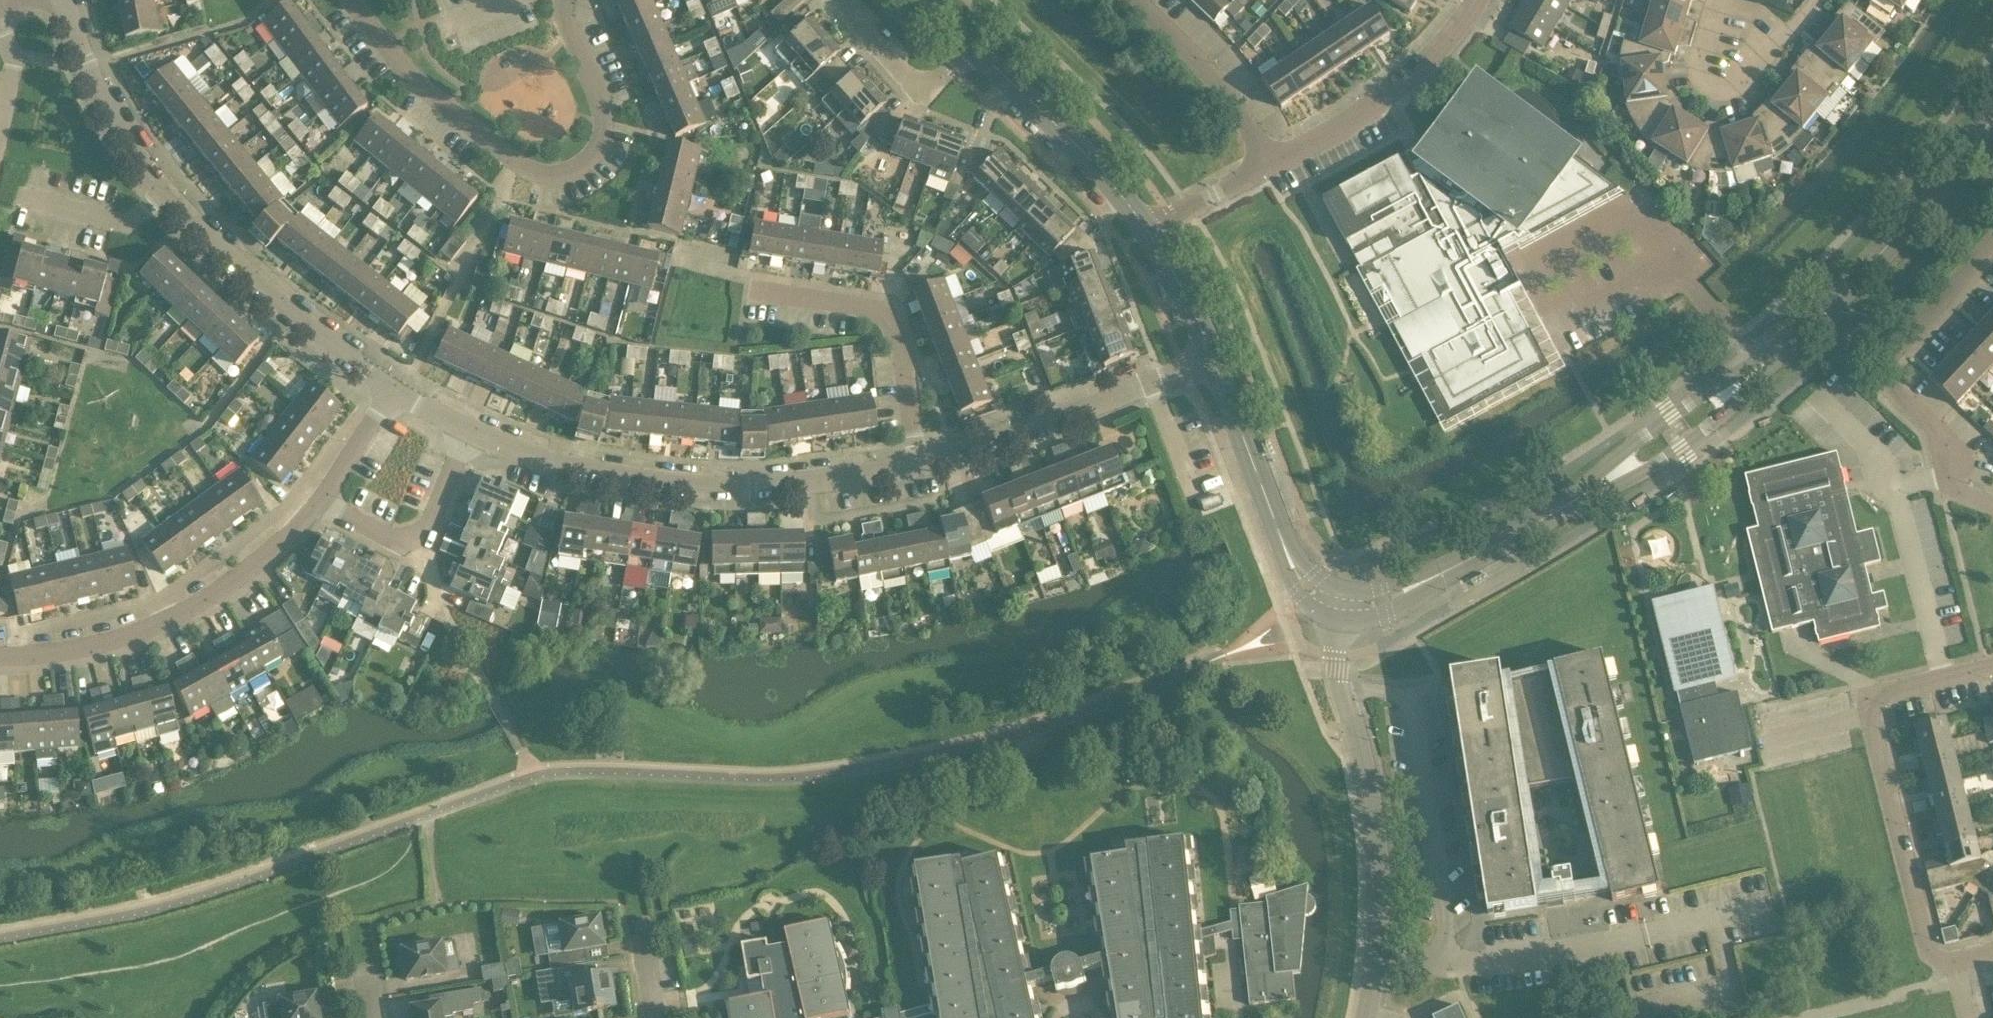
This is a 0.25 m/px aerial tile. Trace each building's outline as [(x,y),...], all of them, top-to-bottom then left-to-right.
[(155,10),(153,0),(117,0),(119,9),(115,10),(117,18),(155,10)] [(653,5),(651,0),(610,0),(613,7),(617,5),(623,18),(653,5)] [(701,8),(697,0),(696,0),(686,5),(689,13),(701,8)] [(733,0),(708,0),(711,6),(707,8),(712,20),(737,10),(733,0)] [(786,17),(802,2),(800,0),(785,0),(777,7),(786,17)] [(1226,11),(1234,19),(1239,14),(1225,0),(1189,0),(1214,24),(1226,11)] [(1239,14),(1244,8),(1236,0),(1225,0),(1239,14)] [(1294,9),(1302,1),(1301,0),(1288,0),(1286,2),(1294,9)] [(1410,13),(1418,0),(1388,0),(1410,13)] [(1556,28),(1568,7),(1556,0),(1526,0),(1521,7),(1556,28)] [(1694,36),(1697,25),(1686,21),(1689,10),(1657,0),(1654,0),(1647,22),(1694,36)] [(1689,10),(1692,0),(1657,0),(1689,10)] [(1915,0),(1872,0),(1870,4),(1892,19),(1897,11),(1902,14),(1905,9),(1913,14),(1920,3),(1915,0)] [(199,1),(187,4),(188,14),(201,11),(199,1)] [(1841,21),(1830,34),(1861,59),(1874,43),(1875,45),(1885,32),(1847,1),(1835,16),(1841,21)] [(274,40),(304,18),(300,12),(296,14),(288,2),(261,22),(274,40)] [(1294,9),(1286,2),(1278,10),(1286,18),(1294,9)] [(1262,19),(1268,12),(1260,4),(1253,11),(1262,19)] [(653,5),(623,18),(628,31),(624,33),(628,40),(662,25),(653,5)] [(1353,19),(1372,47),(1391,35),(1372,6),(1353,19)] [(786,17),(777,7),(770,14),(778,24),(786,17)] [(1556,28),(1521,7),(1509,29),(1543,49),(1556,28)] [(701,8),(689,13),(692,21),(704,15),(701,8)] [(155,10),(117,18),(118,25),(122,24),(125,39),(159,32),(155,10)] [(774,51),(789,68),(825,36),(810,19),(806,23),(797,14),(780,28),(789,38),(774,51)] [(1601,26),(1608,29),(1612,17),(1604,14),(1601,26)] [(287,58),(314,38),(306,27),(309,24),(304,18),(274,40),(287,58)] [(1372,47),(1353,19),(1335,31),(1354,59),(1372,47)] [(1254,28),(1247,21),(1241,27),(1240,28),(1247,35),(1254,28)] [(1690,48),(1694,36),(1647,22),(1640,44),(1640,45),(1671,55),(1675,56),(1678,44),(1690,48)] [(662,25),(628,40),(631,47),(634,45),(640,58),(670,45),(662,25)] [(1256,34),(1263,41),(1271,33),(1264,25),(1256,34)] [(1608,29),(1601,26),(1597,38),(1605,41),(1608,29)] [(1354,59),(1335,31),(1317,43),(1336,71),(1354,59)] [(750,39),(758,49),(766,42),(757,32),(750,39)] [(1263,41),(1256,34),(1248,42),(1255,49),(1263,41)] [(1802,57),(1840,88),(1850,77),(1848,75),(1861,59),(1830,34),(1819,47),(1814,43),(1802,57)] [(789,68),(803,84),(818,71),(827,80),(843,65),(835,56),(840,52),(825,36),(789,68)] [(300,75),(330,53),(326,47),(322,49),(314,38),(287,58),(300,75)] [(200,41),(208,51),(214,46),(207,39),(200,41)] [(758,49),(750,39),(742,46),(751,55),(758,49)] [(1622,64),(1625,84),(1664,79),(1662,66),(1668,63),(1671,55),(1640,45),(1640,44),(1624,39),(1622,48),(1620,55),(1619,64),(1622,64)] [(706,53),(718,47),(715,40),(703,45),(706,53)] [(1336,71),(1317,43),(1299,55),(1318,83),(1336,71)] [(679,64),(670,45),(640,58),(645,71),(642,72),(645,79),(691,59),(679,64)] [(156,106),(197,73),(197,74),(211,62),(210,62),(220,54),(214,46),(204,54),(190,65),(184,57),(173,66),(172,64),(145,86),(154,98),(151,100),(156,106)] [(718,47),(706,53),(715,73),(727,68),(718,47)] [(238,67),(248,60),(243,53),(233,61),(238,67)] [(313,92),(340,72),(331,61),(335,59),(330,53),(300,75),(313,92)] [(220,54),(210,62),(211,62),(217,70),(226,61),(220,54)] [(1318,83),(1299,55),(1281,67),(1300,96),(1318,83)] [(1785,90),(1816,115),(1829,99),(1830,100),(1840,88),(1802,57),(1790,72),(1795,76),(1785,90)] [(694,66),(691,59),(645,79),(648,86),(651,85),(657,98),(697,80),(691,67),(694,66)] [(248,60),(238,67),(244,74),(254,67),(248,60)] [(1593,77),(1597,65),(1589,62),(1585,74),(1593,77)] [(754,81),(748,65),(736,70),(742,86),(754,81)] [(843,65),(827,80),(817,89),(825,98),(829,94),(831,97),(823,105),(835,119),(844,111),(871,87),(856,70),(852,74),(843,65)] [(1300,96),(1281,67),(1262,80),(1281,108),(1300,96)] [(1583,74),(1571,67),(1565,79),(1577,85),(1583,74)] [(326,110),(356,87),(351,81),(348,84),(340,72),(313,92),(326,110)] [(210,90),(197,74),(197,73),(156,106),(161,112),(164,110),(173,120),(200,98),(210,90)] [(723,92),(735,87),(731,79),(719,84),(723,92)] [(1664,79),(1625,84),(1627,105),(1625,105),(1628,113),(1632,120),(1636,127),(1677,100),(1672,92),(1666,91),(1664,79)] [(237,96),(247,88),(241,80),(231,88),(237,96)] [(697,80),(657,98),(663,110),(659,112),(662,119),(696,104),(688,85),(697,81),(697,80)] [(1402,157),(1323,200),(1347,244),(1348,244),(1356,258),(1360,266),(1374,292),(1384,287),(1403,321),(1395,325),(1413,360),(1422,355),(1435,380),(1426,385),(1447,424),(1550,368),(1509,293),(1521,287),(1505,258),(1502,253),(1620,190),(1604,178),(1559,144),(1565,136),(1566,135),(1565,131),(1562,124),(1558,118),(1554,112),(1549,106),(1544,101),(1538,97),(1531,93),(1525,90),(1518,88),(1514,87),(1511,86),(1509,86),(1503,85),(1499,85),(1492,95),(1480,86),(1479,85),(1428,153),(1425,158),(1427,160),(1428,170),(1433,185),(1426,189),(1407,155),(1402,157)] [(265,101),(275,93),(270,87),(260,95),(265,101)] [(356,87),(326,110),(340,128),(366,108),(357,96),(361,93),(356,87)] [(735,87),(723,92),(727,101),(739,96),(735,87)] [(872,132),(888,116),(881,108),(886,104),(871,87),(844,111),(859,127),(864,123),(872,132)] [(247,88),(237,96),(244,104),(254,96),(247,88)] [(1759,110),(1793,146),(1804,132),(1803,131),(1816,115),(1785,90),(1774,103),(1769,98),(1759,110)] [(275,93),(265,101),(271,108),(281,100),(275,93)] [(214,115),(200,98),(173,120),(182,131),(179,134),(184,140),(214,115)] [(1677,100),(1636,127),(1640,133),(1645,139),(1651,146),(1653,144),(1670,154),(1691,121),(1680,114),(1682,107),(1677,100)] [(696,104),(662,119),(665,126),(669,124),(675,138),(705,125),(696,104)] [(1741,127),(1753,165),(1773,158),(1773,161),(1781,156),(1787,151),(1793,146),(1759,110),(1753,116),(1753,123),(1741,127)] [(265,129),(275,121),(268,113),(258,121),(265,129)] [(227,132),(214,115),(184,140),(188,146),(191,143),(200,154),(227,132)] [(371,156),(394,127),(389,122),(386,125),(374,116),(354,142),(371,156)] [(910,161),(923,127),(902,119),(900,125),(897,124),(897,125),(888,116),(872,132),(881,141),(892,145),(890,153),(910,161)] [(275,121),(265,129),(271,137),(281,129),(275,121)] [(293,135),(303,127),(297,121),(288,129),(293,135)] [(1691,121),(1670,154),(1687,165),(1686,167),(1695,170),(1702,172),(1710,173),(1716,124),(1707,123),(1702,127),(1691,121)] [(1716,124),(1710,173),(1718,174),(1725,174),(1734,173),(1733,171),(1753,165),(1741,127),(1729,131),(1725,125),(1716,124)] [(303,127),(293,135),(299,142),(308,134),(303,127)] [(394,127),(371,156),(388,169),(409,144),(398,135),(400,132),(394,127)] [(931,168),(943,135),(923,127),(910,161),(931,168)] [(211,173),(241,149),(227,132),(200,154),(209,165),(206,167),(211,173)] [(943,135),(931,168),(927,177),(959,189),(965,173),(973,152),(962,148),(964,142),(943,135)] [(659,163),(695,172),(700,150),(668,142),(665,157),(661,156),(659,163)] [(409,144),(388,169),(405,183),(428,154),(422,149),(420,152),(409,144)] [(292,163),(302,155),(295,147),(285,155),(292,163)] [(228,188),(255,165),(241,149),(211,173),(216,179),(219,177),(228,188)] [(782,168),(789,160),(780,151),(773,158),(782,168)] [(989,194),(1014,168),(998,153),(993,158),(987,152),(983,156),(973,152),(965,173),(975,176),(973,179),(989,194)] [(428,154),(405,183),(421,197),(442,171),(431,162),(434,159),(428,154)] [(302,155),(292,163),(298,171),(308,162),(302,155)] [(695,172),(659,163),(657,171),(661,172),(658,185),(690,193),(695,172)] [(239,207),(269,182),(255,165),(228,188),(237,199),(234,201),(239,207)] [(845,170),(826,167),(824,175),(844,178),(845,170)] [(1004,209),(1029,183),(1014,168),(989,194),(1004,209)] [(442,171),(421,197),(438,210),(462,181),(456,176),(453,180),(442,171)] [(760,175),(763,184),(772,180),(769,172),(760,175)] [(344,189),(352,179),(346,174),(338,184),(344,189)] [(739,183),(751,186),(753,177),(741,174),(739,183)] [(803,190),(805,178),(798,176),(795,189),(803,190)] [(805,178),(803,190),(825,194),(827,181),(805,178)] [(352,179),(344,189),(352,194),(359,184),(352,179)] [(462,181),(438,210),(456,224),(477,199),(465,189),(468,186),(462,181)] [(827,181),(825,194),(846,198),(848,185),(827,181)] [(276,205),(283,200),(269,182),(239,207),(243,213),(247,210),(256,222),(257,221),(258,222),(276,205)] [(751,186),(739,183),(737,192),(749,195),(751,186)] [(1017,227),(1045,198),(1029,183),(1004,209),(1020,223),(1016,227),(1017,227)] [(690,193),(658,185),(654,199),(650,198),(649,205),(685,214),(690,193)] [(848,185),(846,198),(855,199),(857,187),(848,185)] [(335,205),(343,194),(335,188),(327,199),(335,205)] [(379,215),(386,205),(369,193),(362,202),(379,215)] [(343,194),(335,205),(343,211),(351,201),(343,194)] [(899,194),(894,206),(898,208),(904,210),(909,197),(899,194)] [(1033,242),(1057,216),(1042,202),(1045,198),(1017,227),(1033,242)] [(293,222),(276,205),(258,222),(259,223),(251,230),(268,247),(276,239),(293,222)] [(386,205),(379,215),(387,221),(394,211),(386,205)] [(685,214),(649,205),(647,213),(651,214),(647,228),(680,236),(685,214)] [(316,229),(298,215),(293,222),(276,239),(278,241),(277,242),(289,251),(286,255),(292,259),(316,229)] [(370,231),(377,221),(370,215),(362,225),(370,231)] [(729,225),(741,228),(743,219),(731,216),(729,225)] [(1057,216),(1033,242),(1049,257),(1051,255),(1060,264),(1070,253),(1085,236),(1076,228),(1073,231),(1057,216)] [(377,221),(370,231),(378,237),(385,227),(377,221)] [(524,259),(532,222),(525,221),(524,225),(510,221),(502,253),(524,259)] [(532,222),(524,259),(545,264),(552,231),(539,228),(540,224),(532,222)] [(736,250),(741,228),(729,225),(729,226),(713,222),(710,234),(720,237),(727,234),(727,233),(731,234),(728,248),(736,250)] [(770,258),(776,225),(754,222),(750,243),(743,242),(741,257),(756,260),(757,256),(770,258)] [(941,222),(936,232),(944,235),(949,225),(941,222)] [(776,225),(770,258),(784,260),(784,264),(791,265),(797,229),(776,225)] [(413,241),(421,231),(414,226),(407,236),(413,241)] [(333,242),(316,229),(292,259),(298,264),(301,261),(312,270),(333,242)] [(797,229),(791,265),(799,267),(799,263),(813,265),(818,232),(797,229)] [(421,231),(413,241),(420,246),(428,237),(421,231)] [(552,231),(545,264),(566,269),(574,233),(567,231),(566,235),(552,231)] [(937,235),(921,231),(916,248),(923,251),(937,235)] [(968,248),(977,238),(969,231),(960,241),(968,248)] [(818,232),(813,265),(827,267),(826,271),(834,272),(840,236),(818,232)] [(574,233),(566,269),(587,274),(594,242),(581,238),(582,235),(574,233)] [(450,261),(466,243),(455,234),(439,253),(450,261)] [(12,282),(33,288),(42,255),(21,250),(24,240),(13,236),(9,249),(20,252),(18,256),(6,253),(0,274),(0,290),(9,292),(12,282)] [(856,272),(861,239),(840,236),(834,272),(841,274),(842,270),(856,272)] [(930,247),(938,252),(947,257),(953,246),(936,236),(930,247)] [(1066,288),(1099,275),(1092,254),(1097,252),(1094,244),(1085,236),(1070,253),(1077,259),(1058,267),(1066,288)] [(977,238),(968,248),(975,255),(984,245),(977,238)] [(861,239),(856,272),(869,274),(869,278),(884,281),(887,265),(880,264),(883,243),(861,239)] [(397,266),(412,247),(404,241),(393,256),(394,263),(397,266)] [(594,242),(587,274),(608,279),(616,243),(609,241),(608,245),(594,242)] [(1716,249),(1715,251),(1722,259),(1724,257),(1732,249),(1725,241),(1716,249)] [(350,255),(333,242),(312,270),(323,278),(320,281),(326,286),(350,255)] [(616,243),(608,279),(629,284),(636,252),(623,249),(624,245),(616,243)] [(412,247),(397,266),(398,266),(405,257),(412,263),(420,253),(412,247)] [(155,291),(178,266),(162,251),(138,276),(155,291)] [(636,252),(629,284),(650,290),(655,269),(662,270),(666,255),(651,251),(650,255),(636,252)] [(42,255),(33,288),(54,293),(63,261),(42,255)] [(367,269),(350,255),(326,286),(332,291),(335,288),(346,296),(367,269)] [(63,261),(54,293),(75,299),(84,266),(63,261)] [(992,270),(1000,278),(1008,269),(1001,261),(992,270)] [(116,283),(104,279),(105,275),(115,278),(119,265),(107,262),(105,272),(84,266),(75,299),(95,305),(93,315),(106,318),(116,283)] [(485,291),(491,267),(477,264),(471,288),(485,291)] [(178,266),(155,291),(171,306),(194,281),(178,266)] [(384,282),(367,269),(346,296),(357,305),(354,308),(360,313),(384,282)] [(1099,275),(1066,288),(1074,308),(1112,293),(1112,292),(1107,294),(1099,275)] [(920,312),(951,300),(943,279),(923,287),(920,280),(906,286),(911,301),(915,299),(920,312)] [(194,281),(171,306),(186,321),(210,296),(194,281)] [(380,323),(401,296),(384,282),(360,313),(366,318),(369,314),(380,323)] [(513,302),(517,291),(508,288),(504,299),(513,302)] [(517,291),(513,302),(522,305),(525,294),(517,291)] [(999,305),(1011,300),(1008,293),(997,297),(999,305)] [(1112,293),(1074,308),(1067,310),(1075,330),(1086,326),(1120,313),(1112,293)] [(210,296),(186,321),(202,336),(226,311),(210,296)] [(412,331),(406,326),(419,309),(401,296),(380,323),(391,332),(388,335),(401,344),(412,331)] [(951,300),(920,312),(925,325),(921,327),(924,334),(959,320),(951,300)] [(1011,300),(999,305),(1003,314),(1015,309),(1011,300)] [(543,303),(536,301),(533,308),(540,311),(543,303)] [(498,316),(502,305),(493,302),(489,313),(498,316)] [(554,315),(558,304),(549,302),(545,313),(554,315)] [(558,304),(554,315),(563,318),(566,307),(558,304)] [(502,305),(498,316),(508,319),(512,308),(502,305)] [(226,311),(202,336),(218,351),(241,326),(226,311)] [(1027,326),(1039,321),(1035,312),(1023,316),(1027,326)] [(1094,346),(1127,333),(1120,313),(1086,326),(1094,346)] [(595,329),(598,317),(590,314),(586,326),(595,329)] [(1992,345),(1992,314),(1977,331),(1992,345)] [(540,331),(544,318),(534,315),(530,328),(540,331)] [(25,329),(27,320),(15,317),(12,326),(25,329)] [(598,317),(595,329),(603,331),(607,320),(598,317)] [(544,318),(540,331),(549,334),(553,321),(544,318)] [(417,335),(422,338),(422,337),(430,322),(431,320),(429,319),(417,335)] [(27,320),(25,329),(35,332),(37,323),(27,320)] [(959,320),(924,334),(927,341),(931,340),(936,353),(967,341),(959,320)] [(1039,321),(1027,326),(1030,336),(1042,331),(1039,321)] [(241,326),(218,351),(234,366),(258,341),(241,326)] [(61,339),(64,330),(57,328),(54,337),(61,339)] [(454,370),(469,338),(448,328),(440,348),(433,345),(426,361),(440,368),(442,364),(454,370)] [(581,345),(586,332),(576,329),(572,342),(581,345)] [(64,330),(61,339),(77,343),(79,334),(64,330)] [(1988,372),(1992,367),(1992,345),(1977,331),(1962,347),(1988,372)] [(586,332),(581,345),(591,348),(595,335),(586,332)] [(1015,345),(1027,341),(1023,332),(1012,337),(1015,345)] [(1136,354),(1127,333),(1094,346),(1083,351),(1092,375),(1105,371),(1103,367),(1136,354)] [(23,364),(30,342),(0,334),(0,357),(23,364)] [(469,338),(454,370),(467,376),(465,379),(472,382),(489,347),(469,338)] [(90,340),(88,346),(98,349),(100,342),(90,340)] [(116,353),(118,344),(107,341),(105,350),(116,353)] [(967,341),(936,353),(941,366),(937,367),(940,374),(975,361),(967,341)] [(1027,341),(1015,345),(1018,352),(1030,348),(1027,341)] [(118,344),(116,353),(127,356),(129,347),(118,344)] [(489,347),(472,382),(479,386),(481,382),(494,388),(508,356),(489,347)] [(635,360),(637,348),(627,347),(626,359),(635,360)] [(1946,364),(1973,388),(1988,372),(1962,347),(1946,364)] [(637,348),(635,360),(645,361),(647,349),(637,348)] [(843,361),(853,360),(851,348),(842,349),(843,361)] [(819,352),(821,364),(831,363),(830,351),(819,352)] [(143,367),(150,359),(142,352),(135,359),(143,367)] [(678,365),(680,353),(670,352),(669,364),(678,365)] [(821,364),(819,352),(810,353),(812,365),(821,364)] [(1042,366),(1054,362),(1050,352),(1038,357),(1042,366)] [(680,353),(678,365),(688,366),(690,354),(680,353)] [(505,397),(512,400),(528,365),(508,356),(494,388),(506,393),(505,397)] [(776,357),(778,369),(789,368),(787,356),(776,357)] [(0,357),(0,380),(17,385),(23,364),(0,357)] [(722,370),(723,358),(714,357),(712,369),(722,370)] [(778,369),(776,357),(768,358),(769,370),(778,369)] [(723,358),(722,370),(732,371),(733,359),(723,358)] [(150,359),(143,367),(152,375),(159,367),(150,359)] [(737,368),(744,369),(745,361),(737,360),(737,368)] [(975,361),(940,374),(943,381),(946,380),(952,393),(983,381),(975,361)] [(256,372),(264,378),(271,369),(264,362),(256,372)] [(1054,362),(1042,366),(1050,387),(1062,382),(1054,362)] [(1035,363),(1024,367),(1031,384),(1042,380),(1035,363)] [(1930,381),(1957,405),(1973,388),(1946,364),(1930,381)] [(68,377),(77,380),(80,367),(71,365),(68,377)] [(528,365),(512,400),(518,403),(520,400),(533,406),(548,374),(541,371),(528,365)] [(264,378),(256,372),(249,381),(257,386),(264,378)] [(548,374),(533,406),(546,412),(544,415),(551,418),(567,383),(548,374)] [(77,380),(68,377),(65,387),(74,390),(77,380)] [(0,380),(0,402),(11,405),(17,385),(0,380)] [(175,396),(182,389),(173,381),(167,388),(175,396)] [(983,381),(952,393),(957,406),(953,407),(959,422),(973,416),(971,410),(991,402),(983,381)] [(295,402),(327,427),(334,419),(332,417),(341,406),(310,382),(295,402)] [(567,383),(551,418),(558,421),(560,418),(573,424),(574,423),(578,424),(584,401),(588,392),(567,383)] [(182,389),(175,396),(183,404),(190,397),(182,389)] [(802,403),(801,393),(783,394),(784,404),(802,403)] [(848,399),(853,433),(867,431),(868,435),(878,433),(876,421),(875,421),(870,395),(848,399)] [(608,407),(602,431),(605,432),(605,433),(620,434),(620,438),(627,439),(631,400),(609,398),(608,407)] [(827,402),(833,440),(840,439),(840,435),(853,433),(848,399),(827,402)] [(227,410),(235,416),(242,407),(234,400),(227,410)] [(631,400),(627,439),(635,440),(635,436),(649,437),(653,403),(631,400)] [(584,401),(578,424),(575,434),(598,441),(601,430),(602,431),(608,407),(584,401)] [(0,402),(0,425),(5,426),(11,405),(0,402)] [(280,421),(311,445),(319,434),(321,435),(327,427),(295,402),(280,421)] [(806,405),(811,439),(825,437),(825,441),(833,440),(827,402),(806,405)] [(653,403),(649,437),(663,439),(663,443),(670,444),(674,405),(653,403)] [(674,405),(670,444),(678,444),(678,440),(692,442),(696,407),(674,405)] [(784,408),(790,447),(797,445),(797,441),(811,439),(806,405),(784,408)] [(57,419),(66,421),(69,409),(60,406),(57,419)] [(696,407),(692,442),(707,443),(706,447),(714,448),(718,410),(696,407)] [(763,420),(764,445),(767,445),(767,446),(782,444),(782,448),(790,447),(784,408),(762,412),(763,420)] [(235,416),(227,410),(219,419),(227,425),(235,416)] [(718,410),(714,448),(721,449),(722,445),(737,447),(737,445),(740,445),(739,421),(740,412),(718,410)] [(66,421),(57,419),(54,429),(63,432),(66,421)] [(764,445),(763,420),(739,421),(740,445),(740,456),(764,455),(764,445)] [(265,440),(297,465),(304,457),(303,455),(311,445),(280,421),(265,440)] [(205,447),(198,439),(189,445),(196,454),(205,447)] [(297,465),(265,440),(250,459),(281,483),(290,472),(291,473),(297,465)] [(1059,446),(1064,457),(1073,454),(1068,442),(1059,446)] [(1064,457),(1059,446),(1050,449),(1055,461),(1064,457)] [(45,461),(54,463),(58,451),(49,448),(45,461)] [(1088,457),(1102,494),(1124,486),(1110,448),(1088,457)] [(170,459),(177,468),(185,462),(179,453),(170,459)] [(1877,612),(1888,609),(1884,593),(1873,596),(1865,567),(1881,563),(1881,562),(1880,562),(1873,532),(1854,536),(1841,486),(1845,485),(1837,453),(1745,476),(1753,508),(1758,507),(1763,527),(1747,531),(1772,633),(1814,623),(1819,644),(1881,628),(1877,612)] [(1066,465),(1081,502),(1102,494),(1088,457),(1066,465)] [(177,468),(170,459),(161,466),(167,475),(177,468)] [(1017,462),(1021,474),(1030,470),(1026,459),(1017,462)] [(54,463),(45,461),(43,470),(52,473),(54,463)] [(1021,474),(1017,462),(1008,466),(1012,477),(1021,474)] [(1045,473),(1060,511),(1081,502),(1066,465),(1045,473)] [(218,485),(241,517),(252,509),(253,510),(263,504),(239,470),(218,485)] [(1129,487),(1137,484),(1132,472),(1124,475),(1129,487)] [(1039,519),(1059,511),(1060,511),(1045,473),(1024,481),(1039,519)] [(472,500),(509,516),(518,494),(504,488),(506,484),(496,480),(493,488),(479,483),(472,500)] [(131,488),(137,496),(147,489),(141,481),(131,488)] [(1003,490),(1017,527),(1039,519),(1024,481),(1003,490)] [(199,499),(223,532),(232,526),(230,525),(241,517),(218,485),(199,499)] [(137,496),(131,488),(122,494),(128,503),(137,496)] [(962,517),(969,549),(978,546),(993,540),(992,537),(995,536),(1017,527),(1003,490),(981,498),(982,501),(961,509),(962,517)] [(1205,511),(1223,504),(1220,496),(1201,503),(1205,511)] [(1924,496),(1912,501),(1928,541),(1940,536),(1924,496)] [(179,513),(203,545),(213,537),(215,539),(223,532),(199,499),(179,513)] [(588,513),(590,501),(580,499),(578,511),(588,513)] [(6,510),(16,512),(19,503),(9,500),(6,510)] [(467,523),(504,538),(508,530),(504,529),(509,516),(472,500),(468,509),(472,511),(467,523)] [(590,501),(588,513),(597,514),(599,502),(590,501)] [(90,506),(93,517),(105,514),(103,503),(90,506)] [(93,517),(90,506),(80,509),(82,519),(93,517)] [(551,533),(557,510),(546,506),(537,528),(551,533)] [(633,520),(635,508),(625,506),(623,518),(633,520)] [(635,508),(633,520),(642,521),(644,509),(635,508)] [(16,512),(6,510),(2,523),(12,526),(16,512)] [(160,527),(184,561),(193,554),(192,553),(203,545),(179,513),(160,527)] [(678,527),(680,515),(670,513),(668,525),(678,527)] [(915,515),(917,527),(927,525),(924,513),(915,515)] [(43,517),(46,528),(47,528),(49,536),(59,533),(57,525),(59,525),(56,514),(43,517)] [(756,515),(756,527),(766,527),(765,514),(756,515)] [(680,515),(678,527),(687,528),(689,516),(680,515)] [(756,527),(756,515),(746,515),(746,527),(756,527)] [(917,527),(915,515),(905,517),(908,529),(917,527)] [(46,528),(43,517),(33,520),(36,530),(46,528)] [(580,560),(586,521),(563,517),(557,557),(580,560)] [(970,557),(969,549),(962,517),(939,522),(942,531),(948,561),(970,557)] [(586,521),(580,560),(603,564),(609,524),(586,521)] [(880,522),(870,524),(872,536),(882,534),(880,522)] [(949,570),(939,522),(941,531),(919,535),(926,575),(949,570)] [(503,563),(503,562),(496,559),(504,538),(467,523),(464,531),(450,525),(444,538),(458,544),(503,563)] [(605,573),(606,565),(625,568),(632,528),(609,524),(603,564),(601,582),(605,583),(607,574),(605,573)] [(870,524),(861,526),(862,535),(866,537),(872,536),(870,524)] [(184,561),(160,527),(140,542),(163,574),(175,565),(176,567),(184,561)] [(632,528),(625,568),(648,571),(654,531),(632,528)] [(654,531),(648,571),(670,575),(677,535),(654,531)] [(756,535),(757,575),(780,575),(780,565),(779,534),(756,535)] [(780,565),(780,575),(804,574),(803,565),(802,534),(779,534),(780,565)] [(547,556),(550,538),(543,535),(536,551),(547,556)] [(677,535),(670,575),(693,578),(700,538),(677,535)] [(733,536),(735,576),(757,575),(756,535),(733,536)] [(896,539),(904,579),(905,579),(903,570),(924,565),(926,575),(919,535),(896,539)] [(714,576),(734,576),(735,576),(733,536),(710,536),(711,567),(714,567),(714,576)] [(815,563),(816,577),(824,576),(833,575),(835,583),(857,579),(850,539),(828,543),(827,537),(815,539),(816,563),(815,563)] [(323,584),(342,548),(337,545),(321,538),(310,559),(303,573),(323,584)] [(503,563),(458,544),(444,538),(439,552),(464,562),(461,569),(457,568),(495,584),(500,586),(505,573),(500,571),(503,563)] [(860,588),(881,583),(882,583),(874,544),(852,548),(850,539),(857,579),(858,578),(860,588)] [(874,544),(882,583),(904,579),(896,539),(874,544)] [(1148,551),(1145,542),(1140,540),(1132,543),(1136,555),(1148,551)] [(1098,547),(1103,559),(1114,556),(1109,541),(1101,544),(1102,546),(1098,547)] [(1103,559),(1098,547),(1093,549),(1097,561),(1103,559)] [(103,554),(113,594),(123,591),(122,590),(136,586),(127,548),(103,554)] [(342,598),(361,561),(348,556),(350,552),(342,548),(323,584),(336,590),(338,587),(345,590),(342,598)] [(361,561),(342,598),(362,608),(358,615),(359,615),(381,571),(387,559),(374,552),(368,565),(361,561)] [(79,560),(89,598),(102,595),(102,596),(113,594),(103,554),(79,560)] [(1068,558),(1073,574),(1083,570),(1077,555),(1068,558)] [(387,559),(381,571),(359,615),(371,622),(373,618),(380,622),(377,629),(395,593),(388,590),(400,565),(387,559)] [(56,566),(66,605),(76,603),(75,601),(89,598),(79,560),(56,566)] [(816,577),(815,563),(807,563),(807,577),(810,577),(816,577)] [(533,575),(541,578),(544,567),(536,564),(533,575)] [(33,572),(42,609),(55,606),(56,608),(66,605),(56,566),(33,572)] [(699,580),(708,580),(707,566),(699,566),(699,580)] [(1046,571),(1047,573),(1052,584),(1062,580),(1058,570),(1057,567),(1046,571)] [(506,589),(500,586),(495,584),(457,568),(455,573),(456,573),(449,589),(471,599),(486,605),(487,601),(499,606),(506,589)] [(42,609),(33,572),(9,579),(18,617),(29,614),(29,612),(42,609)] [(541,578),(533,575),(532,575),(531,574),(522,595),(537,601),(542,588),(539,587),(541,578)] [(1035,577),(1027,580),(1031,589),(1038,586),(1035,577)] [(1735,584),(1725,586),(1729,600),(1741,597),(1740,592),(1738,583),(1735,584)] [(1694,764),(1752,750),(1738,692),(1719,697),(1714,680),(1733,675),(1712,591),(1656,605),(1681,706),(1680,707),(1694,764)] [(395,593),(377,629),(402,642),(413,619),(406,615),(412,602),(395,593)] [(9,602),(0,600),(0,611),(6,612),(9,602)] [(294,625),(304,619),(291,600),(282,607),(294,625)] [(493,613),(470,603),(465,614),(489,624),(493,613)] [(555,629),(560,607),(540,603),(535,624),(555,629)] [(612,628),(614,611),(596,608),(593,625),(612,628)] [(260,622),(264,628),(245,637),(266,675),(266,674),(263,668),(282,658),(273,642),(283,637),(292,632),(280,611),(260,622)] [(580,627),(583,613),(574,611),(571,626),(580,627)] [(419,641),(430,619),(418,613),(406,635),(419,641)] [(780,619),(771,619),(771,633),(780,633),(780,619)] [(303,640),(311,635),(304,623),(296,628),(303,640)] [(748,635),(757,635),(757,624),(748,624),(748,635)] [(782,635),(792,634),(791,625),(781,626),(782,635)] [(645,647),(658,648),(660,635),(651,633),(645,647)] [(221,639),(226,647),(234,643),(230,634),(221,639)] [(270,686),(265,675),(266,675),(245,637),(244,638),(248,644),(230,654),(247,685),(249,684),(255,695),(270,686)] [(226,647),(221,639),(213,644),(217,652),(226,647)] [(315,658),(323,669),(331,653),(321,647),(315,658)] [(230,654),(211,664),(228,696),(247,685),(230,654)] [(1453,691),(1445,693),(1478,902),(1486,901),(1488,914),(1537,907),(1537,905),(1565,901),(1576,899),(1574,888),(1572,874),(1552,877),(1554,888),(1543,889),(1528,789),(1576,781),(1601,884),(1604,895),(1611,894),(1613,902),(1661,890),(1603,654),(1504,679),(1502,668),(1451,675),(1453,691)] [(183,660),(188,668),(197,664),(192,655),(183,660)] [(188,668),(183,660),(175,665),(180,673),(188,668)] [(216,718),(234,707),(228,696),(211,664),(192,675),(216,718)] [(340,670),(334,667),(331,673),(337,676),(340,670)] [(141,677),(143,687),(152,684),(150,675),(141,677)] [(216,718),(192,675),(172,686),(190,717),(209,706),(216,718)] [(143,687),(141,677),(131,680),(134,689),(143,687)] [(99,689),(102,698),(111,696),(108,686),(99,689)] [(179,732),(176,722),(167,688),(145,694),(155,728),(158,738),(179,732)] [(102,698),(99,689),(90,692),(92,701),(102,698)] [(124,700),(134,734),(155,728),(145,694),(124,700)] [(53,697),(53,707),(63,706),(62,696),(53,697)] [(305,706),(298,696),(286,704),(293,714),(305,706)] [(53,707),(53,697),(43,698),(44,707),(53,707)] [(9,700),(10,710),(20,709),(19,699),(9,700)] [(9,700),(0,701),(1,710),(10,710),(9,700)] [(104,706),(113,740),(134,734),(124,700),(104,706)] [(113,740),(104,706),(82,711),(92,746),(113,740)] [(76,712),(54,714),(57,760),(58,760),(57,750),(79,748),(76,712)] [(32,716),(35,751),(36,762),(57,760),(54,714),(32,716)] [(11,717),(13,753),(35,751),(32,716),(11,717)] [(264,716),(258,720),(265,734),(272,730),(264,716)] [(14,765),(13,753),(11,717),(0,718),(0,766),(14,765)] [(1992,730),(1992,722),(1992,717),(1983,720),(1986,732),(1992,730)] [(1915,750),(1951,741),(1945,720),(1915,727),(1919,740),(1913,742),(1915,750)] [(1988,740),(1989,744),(1992,743),(1992,730),(1986,732),(1986,733),(1978,735),(1979,742),(1988,740)] [(236,739),(229,742),(233,750),(240,746),(236,739)] [(1951,741),(1915,750),(1917,757),(1922,756),(1925,768),(1956,760),(1951,741)] [(168,772),(176,769),(173,758),(164,760),(168,772)] [(1925,789),(1961,780),(1956,760),(1925,768),(1928,780),(1923,781),(1925,789)] [(155,772),(147,774),(150,785),(158,782),(155,772)] [(94,796),(102,794),(100,780),(92,782),(94,796)] [(1961,780),(1925,789),(1927,797),(1932,796),(1935,808),(1966,800),(1961,780)] [(77,783),(78,797),(93,796),(91,782),(77,783)] [(1753,803),(1749,784),(1728,789),(1732,807),(1753,803)] [(1766,784),(1758,785),(1761,796),(1769,794),(1766,784)] [(60,797),(60,796),(52,796),(53,807),(61,806),(60,797)] [(1935,829),(1971,820),(1966,800),(1935,808),(1938,820),(1933,821),(1935,829)] [(1771,806),(1764,807),(1766,818),(1774,816),(1771,806)] [(1774,816),(1766,818),(1769,829),(1777,827),(1774,816)] [(1971,820),(1935,829),(1937,837),(1942,835),(1945,847),(1976,840),(1971,820)] [(940,1012),(941,1017),(1036,1017),(1029,987),(1054,980),(1057,992),(1087,983),(1084,972),(1109,965),(1118,1017),(1204,1017),(1198,960),(1210,957),(1217,955),(1217,951),(1216,947),(1216,941),(1215,936),(1227,933),(1233,931),(1233,934),(1242,933),(1243,940),(1250,1005),(1286,1001),(1287,1001),(1296,1000),(1294,973),(1301,972),(1306,918),(1306,916),(1307,916),(1309,915),(1311,914),(1312,913),(1313,912),(1314,910),(1315,909),(1315,907),(1315,905),(1315,903),(1315,902),(1314,900),(1313,899),(1311,897),(1310,896),(1308,896),(1309,886),(1285,893),(1267,898),(1267,903),(1239,906),(1240,909),(1241,918),(1231,919),(1231,922),(1206,929),(1195,932),(1193,915),(1192,902),(1185,839),(1148,843),(1126,846),(1128,855),(1113,857),(1092,861),(1108,956),(1098,959),(1080,964),(1079,963),(1078,962),(1077,961),(1076,960),(1075,960),(1073,959),(1072,959),(1071,959),(1069,959),(1068,959),(1066,959),(1065,959),(1064,959),(1062,960),(1061,960),(1060,961),(1059,962),(1058,963),(1057,964),(1056,965),(1055,966),(1054,967),(1054,969),(1053,970),(1053,971),(1039,975),(1026,979),(999,857),(963,865),(962,859),(916,867),(929,944),(930,951),(939,1003),(923,1007),(901,1013),(900,1009),(883,1012),(884,1017),(882,1017),(918,1017),(940,1012)] [(1943,861),(1945,868),(1981,859),(1976,840),(1945,847),(1948,859),(1943,861)] [(1781,844),(1773,846),(1775,857),(1783,855),(1781,844)] [(1783,855),(1775,857),(1778,868),(1786,866),(1783,855)] [(1981,859),(1945,868),(1940,870),(1938,861),(1925,864),(1927,872),(1932,893),(1969,883),(1978,889),(1992,866),(1981,859)] [(1992,866),(1978,889),(1988,895),(1992,914),(1992,867),(1992,866)] [(558,924),(542,926),(549,968),(550,967),(573,964),(586,962),(584,950),(603,947),(602,942),(605,939),(604,932),(600,930),(598,917),(558,924)] [(730,1002),(731,1010),(732,1017),(837,1017),(849,1015),(845,999),(844,992),(847,992),(847,983),(847,974),(845,967),(845,964),(842,955),(837,946),(835,943),(833,944),(831,936),(827,922),(786,931),(789,945),(769,949),(768,942),(767,942),(743,946),(749,981),(762,979),(765,996),(752,999),(730,1002)] [(1952,943),(1959,941),(1956,927),(1949,929),(1952,943)] [(1949,929),(1942,931),(1945,944),(1952,943),(1949,929)] [(698,955),(695,938),(682,941),(686,958),(698,955)] [(443,961),(440,943),(435,944),(430,940),(422,941),(419,946),(400,950),(401,953),(398,958),(399,966),(404,969),(406,981),(459,972),(457,959),(443,961)] [(504,962),(505,964),(507,978),(521,975),(519,960),(504,962)] [(483,982),(507,978),(505,964),(481,969),(483,982)] [(543,971),(539,972),(540,973),(540,974),(542,986),(549,985),(552,1001),(571,998),(571,1000),(574,1013),(613,1007),(610,991),(613,990),(610,972),(600,973),(596,974),(577,977),(576,966),(543,971)] [(509,989),(507,978),(483,982),(491,981),(493,993),(509,990),(509,989)] [(410,1008),(412,1017),(453,1017),(452,1015),(473,1011),(472,1005),(483,1003),(481,989),(423,999),(424,1006),(410,1008)] [(279,1002),(262,1005),(265,1017),(319,1017),(315,994),(279,1000),(279,1002)] [(1459,1006),(1433,1017),(1464,1017),(1459,1006)] [(1878,1017),(1879,1017),(1902,1017),(1897,1007),(1878,1017)]
